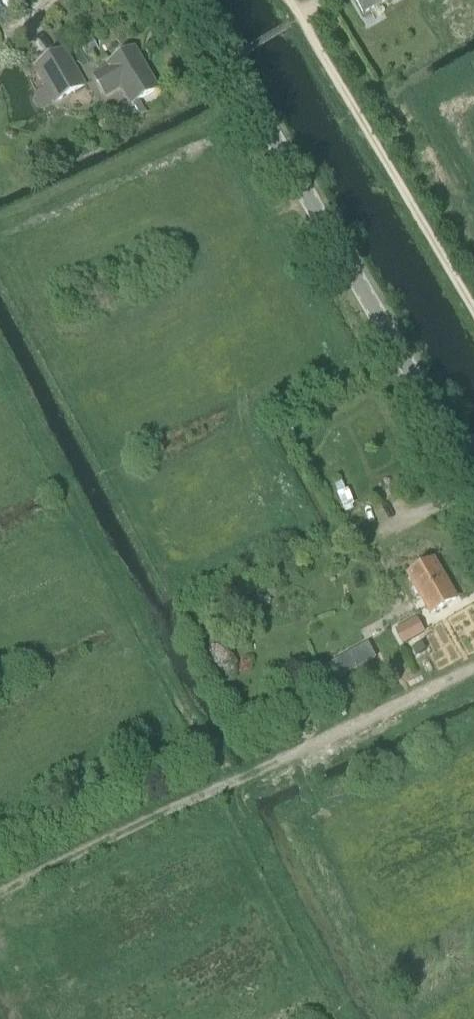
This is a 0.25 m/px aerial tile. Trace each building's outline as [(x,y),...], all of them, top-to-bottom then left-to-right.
[(364,16),(391,0),(354,0),(364,16)] [(123,88),(132,104),(157,89),(134,51),(92,76),(106,99),(123,88)] [(35,70),(53,102),(85,84),(66,52),(35,70)] [(409,575),(432,614),(456,599),(434,561),(409,575)] [(414,614),(393,626),(400,639),(421,627),(414,614)] [(422,643),(412,649),(416,656),(426,650),(422,643)] [(367,645),(332,664),(340,679),(375,659),(367,645)]
